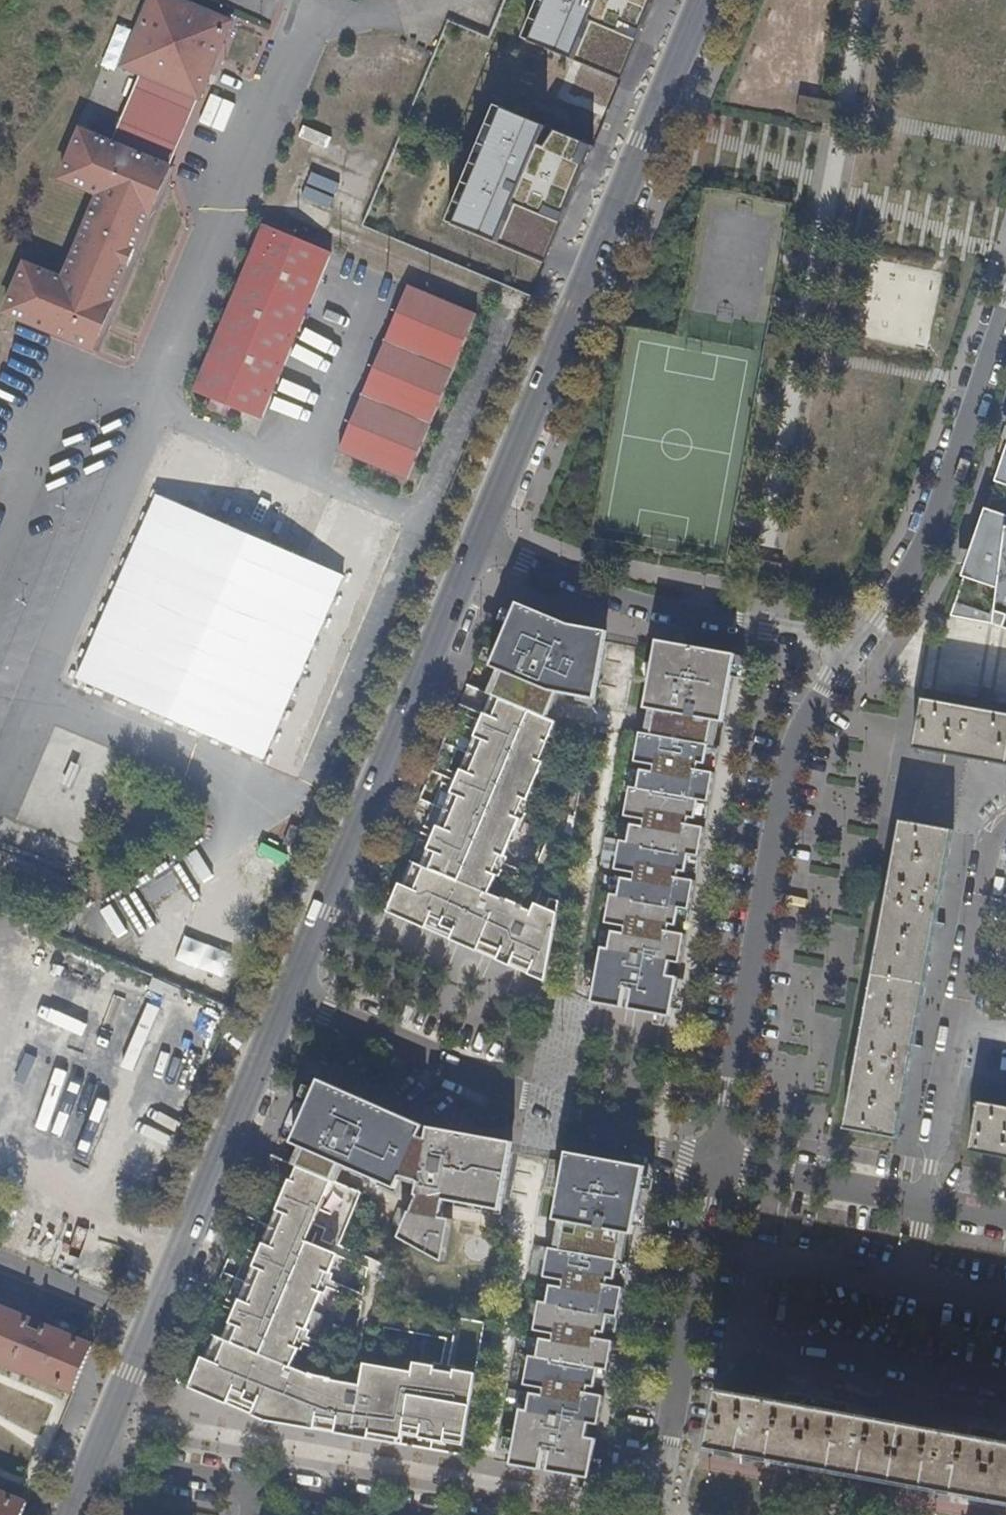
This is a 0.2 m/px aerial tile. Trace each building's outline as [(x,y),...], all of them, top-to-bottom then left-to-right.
[(207,10),(198,6),(183,0),(151,0),(121,70),(140,77),(114,141),(82,127),(61,180),(98,196),(63,277),(26,261),(4,315),(94,352),(172,169),(233,22),(207,10)] [(207,10),(212,0),(200,0),(198,6),(207,10)] [(620,85),(633,55),(657,0),(544,0),(525,45),(620,85)] [(591,156),(493,116),(446,231),(544,271),(591,156)] [(330,259),(266,230),(196,394),(263,423),(330,259)] [(865,297),(858,337),(926,349),(937,283),(878,273),(874,299),(865,297)] [(409,482),(479,315),(409,286),(340,453),(409,482)] [(224,455),(179,436),(76,681),(121,700),(224,455)] [(998,481),(1005,484),(1005,455),(998,481)] [(308,491),(260,472),(157,716),(204,735),(308,491)] [(390,527),(344,507),(240,751),(288,772),(390,527)] [(989,508),(966,576),(990,584),(981,613),(956,604),(952,615),(1005,625),(1005,514),(989,508)] [(569,636),(516,614),(493,669),(548,698),(569,696),(571,686),(581,688),(578,702),(597,705),(608,643),(569,636)] [(657,653),(647,711),(726,725),(736,667),(657,653)] [(916,749),(1005,765),(1005,716),(925,701),(916,749)] [(559,728),(491,704),(417,891),(405,886),(393,914),(469,947),(471,942),(515,962),(513,967),(550,983),(563,908),(540,904),(538,914),(528,913),(529,910),(507,906),(507,909),(488,906),(559,728)] [(711,747),(643,735),(638,764),(657,768),(656,775),(645,773),(642,791),(634,789),(629,816),(648,819),(647,826),(636,824),(633,842),(625,841),(620,870),(639,873),(637,880),(626,878),(623,896),(616,895),(611,924),(629,927),(628,934),(617,933),(614,950),(606,949),(598,995),(628,1000),(630,990),(637,992),(633,1011),(675,1018),(682,979),(672,977),(674,964),(684,965),(689,935),(662,931),(663,924),(680,927),(683,909),(693,911),(698,882),(671,877),(672,871),(689,874),(691,856),(702,858),(707,829),(679,824),(681,817),(697,820),(700,802),(711,804),(716,775),(689,770),(691,764),(707,766),(710,748),(711,749),(711,747)] [(937,923),(948,859),(953,833),(902,824),(901,834),(889,895),(845,1129),(897,1139),(937,923)] [(198,894),(169,971),(208,986),(237,909),(198,894)] [(315,1085),(291,1140),(342,1162),(346,1153),(355,1157),(350,1170),(367,1177),(372,1165),(381,1169),(376,1181),(393,1189),(400,1173),(417,1179),(418,1192),(448,1198),(450,1188),(458,1189),(456,1203),(474,1206),(477,1193),(485,1195),(483,1208),(501,1211),(513,1149),(425,1133),(399,1122),(315,1085)] [(972,1154),(1005,1160),(1005,1110),(982,1106),(972,1154)] [(562,1158),(553,1217),(634,1231),(645,1173),(643,1172),(562,1158)] [(333,1178),(300,1164),(218,1362),(204,1356),(191,1385),(266,1418),(316,1427),(316,1422),(351,1428),(350,1433),(405,1442),(407,1429),(465,1439),(476,1377),(414,1366),(413,1372),(365,1364),(361,1386),(333,1381),(334,1379),(318,1376),(311,1372),(310,1374),(288,1365),(336,1249),(308,1238),(333,1178)] [(412,1209),(401,1234),(445,1259),(453,1217),(412,1209)] [(619,1257),(548,1245),(543,1274),(562,1277),(561,1284),(549,1282),(546,1300),(538,1298),(534,1327),(553,1330),(552,1337),(540,1336),(537,1353),(529,1352),(525,1381),(544,1385),(542,1392),(531,1390),(528,1407),(520,1406),(513,1451),(542,1456),(544,1447),(551,1449),(547,1467),(589,1475),(597,1436),(586,1433),(589,1420),(599,1422),(605,1392),(578,1387),(579,1380),(595,1383),(599,1366),(609,1367),(615,1338),(588,1333),(589,1326),(605,1329),(608,1312),(619,1314),(625,1285),(597,1279),(599,1272),(615,1276),(619,1257)] [(0,1309),(0,1361),(62,1388),(81,1343),(46,1328),(42,1336),(28,1329),(31,1322),(0,1309)] [(717,1449),(1005,1501),(1005,1444),(987,1440),(989,1431),(973,1428),(971,1437),(849,1415),(852,1404),(833,1400),(830,1412),(805,1408),(808,1396),(790,1393),(788,1404),(726,1393),(724,1393),(714,1448),(717,1449)] [(833,1400),(808,1396),(805,1408),(830,1412),(833,1400)] [(989,1431),(987,1440),(1005,1444),(1005,1433),(989,1431)] [(0,1493),(0,1514),(9,1514),(16,1499),(0,1493)]
